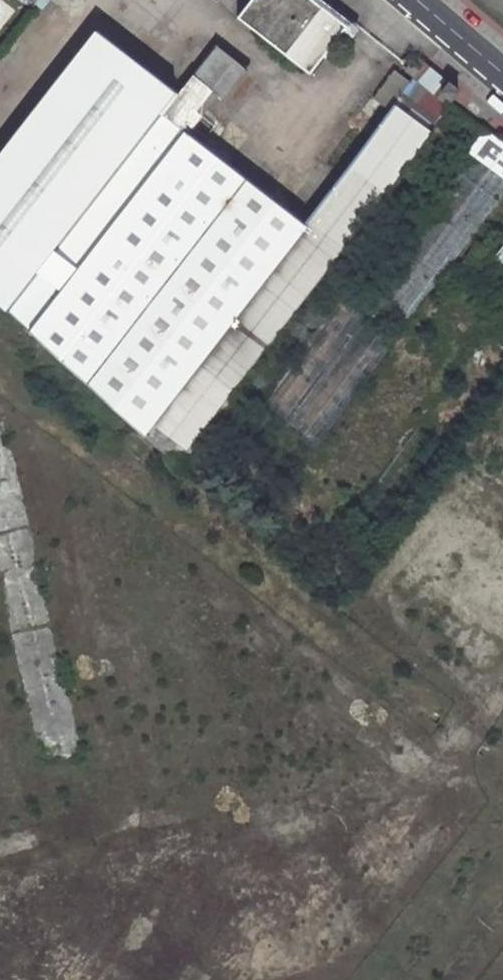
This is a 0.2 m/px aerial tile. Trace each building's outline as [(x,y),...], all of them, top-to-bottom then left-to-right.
[(317,0),(248,0),(237,15),(311,72),(347,23),(317,0)] [(82,51),(162,112),(177,92),(98,31),(82,51)] [(215,43),(190,76),(208,91),(191,111),(196,115),(238,61),(215,43)] [(162,112),(82,51),(0,157),(0,303),(8,311),(162,112)] [(387,191),(461,90),(459,88),(447,103),(438,94),(449,80),(422,57),(411,73),(423,83),(411,98),(408,96),(354,165),(386,190),(387,191)] [(178,461),(340,250),(307,225),(184,130),(196,115),(191,111),(208,91),(190,76),(177,92),(162,112),(8,311),(178,461)] [(447,103),(459,88),(449,80),(438,94),(447,103)] [(502,193),(502,150),(482,134),(367,293),(360,302),(345,290),(326,276),(247,386),(322,442),(502,193)] [(354,165),(307,225),(340,250),(386,190),(354,165)] [(502,267),(502,248),(495,262),(502,267)] [(367,293),(353,281),(345,290),(360,302),(367,293)]
